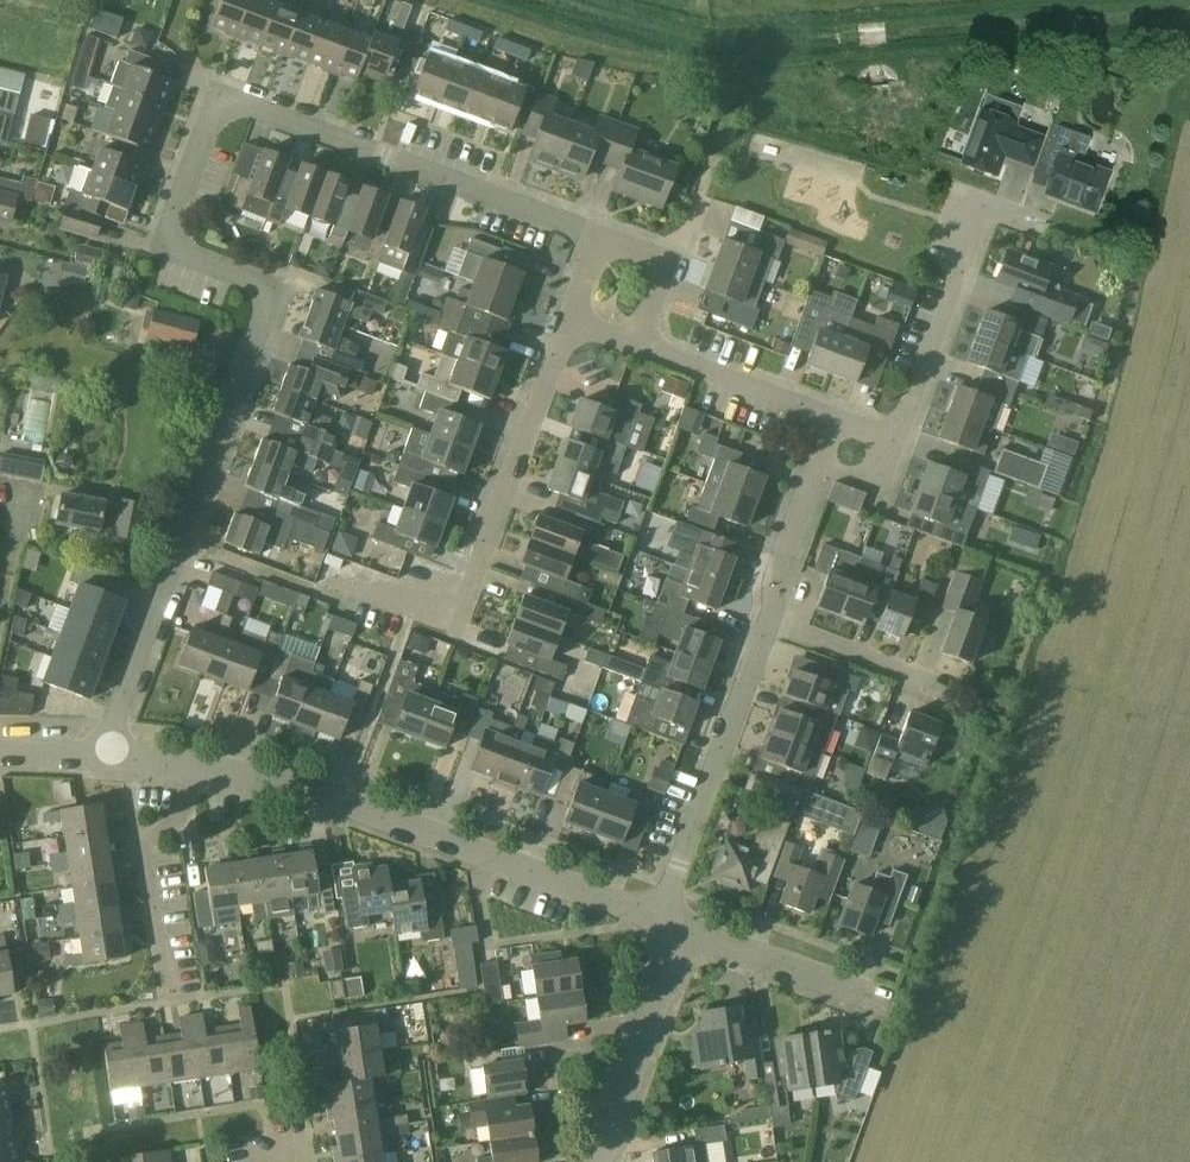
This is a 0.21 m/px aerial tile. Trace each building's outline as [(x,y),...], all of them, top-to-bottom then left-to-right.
[(246,0),(221,0),(211,27),(233,35),(246,0)] [(269,3),(262,0),(246,0),(233,35),(254,43),(269,3)] [(276,51),(291,11),(269,3),(254,43),(276,51)] [(403,30),(411,7),(402,3),(393,26),(403,30)] [(297,59),(312,19),(291,11),(276,51),(297,59)] [(89,29),(117,40),(123,22),(95,12),(89,29)] [(318,67),(333,26),(312,19),(297,59),(318,67)] [(448,20),(444,31),(462,38),(466,27),(448,20)] [(340,74),(355,34),(333,26),(318,67),(340,74)] [(466,27),(462,38),(480,45),(485,33),(466,27)] [(364,76),(378,36),(373,34),(370,40),(355,34),(340,74),(357,81),(359,74),(364,76)] [(75,72),(88,77),(99,39),(86,35),(75,72)] [(378,36),(364,76),(388,85),(392,75),(393,70),(389,68),(394,54),(398,43),(378,36)] [(510,56),(514,44),(497,38),(493,49),(510,56)] [(453,62),(454,63),(458,51),(440,44),(440,46),(432,43),(428,53),(412,96),(437,105),(453,62)] [(514,44),(510,56),(526,62),(531,51),(514,44)] [(110,85),(116,87),(165,105),(173,81),(155,75),(160,62),(128,50),(124,62),(119,60),(110,85)] [(477,71),(454,63),(453,62),(437,105),(461,114),(477,71)] [(485,122),(501,80),(477,71),(461,114),(485,122)] [(14,118),(24,77),(0,72),(0,115),(14,118)] [(84,90),(88,77),(75,72),(71,86),(84,90)] [(501,80),(485,122),(510,131),(525,89),(501,80)] [(156,127),(165,105),(116,87),(111,99),(118,101),(114,111),(156,127)] [(73,123),(78,109),(66,104),(69,95),(64,94),(56,118),(73,123)] [(555,171),(571,125),(549,117),(555,100),(541,95),(537,94),(522,134),(535,139),(527,160),(555,171)] [(1007,118),(1012,104),(989,96),(984,110),(964,163),(998,176),(1005,155),(1034,166),(1045,137),(1016,127),(1017,122),(1007,118)] [(152,140),(156,127),(114,111),(105,135),(115,139),(116,139),(150,151),(154,141),(152,140)] [(48,120),(30,116),(24,143),(42,147),(48,120)] [(602,164),(617,123),(599,117),(593,133),(587,130),(588,125),(575,120),(573,125),(571,125),(555,171),(582,181),(590,160),(602,164)] [(617,123),(602,164),(620,171),(612,191),(661,209),(677,168),(630,150),(637,131),(617,123)] [(1097,211),(1111,174),(1082,163),(1092,138),(1054,124),(1033,183),(1049,189),(1047,193),(1097,211)] [(141,176),(150,151),(116,139),(115,139),(111,152),(100,148),(92,171),(91,172),(134,187),(139,175),(141,176)] [(277,192),(287,164),(289,159),(288,159),(286,163),(263,155),(265,151),(264,150),(252,183),(239,176),(228,206),(266,219),(272,205),(277,192)] [(300,169),(287,164),(277,192),(272,205),(266,219),(280,225),(285,210),(309,219),(326,173),(324,177),(302,169),(303,165),(302,164),(300,169)] [(91,172),(92,171),(78,166),(70,189),(63,208),(64,209),(87,215),(78,212),(79,209),(105,219),(111,206),(125,211),(134,187),(91,172)] [(350,220),(338,214),(350,182),(326,173),(309,219),(333,227),(327,242),(341,247),(346,232),(350,220)] [(17,197),(17,199),(32,202),(32,200),(36,183),(37,180),(23,177),(22,183),(0,178),(0,193),(17,197)] [(53,187),(36,183),(32,200),(49,204),(53,187)] [(388,233),(376,228),(388,196),(386,195),(385,200),(362,191),(364,187),(362,187),(350,220),(346,232),(370,241),(365,256),(378,261),(384,245),(388,233)] [(17,199),(17,197),(0,193),(0,220),(12,223),(17,199)] [(384,245),(378,261),(377,263),(401,272),(389,303),(403,308),(415,275),(419,263),(432,229),(420,225),(425,210),(424,210),(422,214),(400,206),(401,201),(400,201),(388,233),(384,245)] [(102,220),(87,215),(64,209),(59,230),(96,241),(102,220)] [(714,265),(763,284),(773,259),(777,261),(782,248),(784,241),(758,231),(751,251),(723,241),(714,265)] [(822,256),(827,243),(800,232),(794,248),(821,258),(822,256)] [(477,284),(514,298),(523,274),(494,264),(499,251),(472,240),(458,277),(474,283),(477,284)] [(99,268),(103,251),(79,245),(75,253),(75,261),(99,268)] [(1085,328),(1093,307),(1079,301),(1080,299),(1060,291),(1059,286),(1045,281),(1050,268),(1007,252),(996,281),(1015,288),(1009,305),(1069,327),(1070,323),(1085,328)] [(415,275),(439,284),(444,272),(419,263),(415,275)] [(754,308),(763,284),(714,265),(705,290),(704,290),(697,309),(707,313),(751,330),(759,310),(754,308)] [(850,270),(840,266),(836,276),(846,280),(850,270)] [(883,300),(907,309),(914,289),(891,280),(883,300)] [(443,311),(442,313),(473,325),(478,311),(506,321),(507,318),(513,320),(518,305),(512,303),(514,298),(477,284),(474,283),(471,293),(460,289),(455,303),(448,300),(443,311)] [(315,289),(306,313),(343,327),(346,318),(365,326),(370,312),(381,316),(386,303),(356,292),(352,303),(315,289)] [(843,340),(851,319),(827,309),(830,298),(810,291),(790,347),(809,354),(806,365),(830,374),(843,340)] [(124,307),(136,311),(140,299),(128,295),(124,307)] [(436,299),(433,307),(443,311),(448,300),(441,297),(436,299)] [(419,313),(422,305),(408,300),(405,308),(419,313)] [(192,350),(200,321),(154,309),(146,337),(192,350)] [(976,337),(1027,356),(1032,358),(1039,338),(1040,339),(1047,320),(1021,310),(1016,322),(985,311),(976,337)] [(334,351),(329,364),(359,375),(365,361),(354,358),(359,344),(339,337),(343,327),(306,313),(297,337),(334,351)] [(441,354),(441,355),(458,361),(498,376),(498,375),(500,369),(505,370),(509,359),(505,356),(506,352),(480,343),(485,329),(473,325),(442,313),(436,329),(448,334),(441,354)] [(843,340),(830,374),(855,383),(863,362),(883,369),(899,325),(878,317),(874,326),(862,322),(854,344),(843,340)] [(1018,381),(1027,356),(976,337),(966,363),(984,370),(980,382),(1013,394),(1018,381)] [(1105,355),(1109,344),(1098,340),(1095,348),(1097,352),(1105,355)] [(211,365),(215,352),(202,349),(198,361),(211,365)] [(426,392),(456,403),(461,389),(489,400),(498,376),(458,361),(441,355),(432,378),(421,374),(416,388),(426,392)] [(279,388),(315,401),(319,391),(340,398),(344,387),(354,390),(359,375),(329,364),(313,358),(308,371),(288,364),(279,388)] [(402,384),(408,368),(396,364),(390,380),(402,384)] [(662,392),(682,399),(687,385),(667,378),(662,392)] [(1008,407),(1013,394),(980,382),(975,393),(957,387),(948,413),(981,425),(993,430),(1002,404),(1008,407)] [(306,426),(302,439),(333,450),(338,437),(327,433),(332,420),(311,412),(315,401),(279,388),(270,413),(276,415),(306,426)] [(437,418),(430,436),(471,450),(479,426),(451,416),(456,403),(426,392),(419,411),(437,418)] [(569,427),(571,428),(572,427),(605,440),(626,447),(640,409),(615,399),(610,411),(609,411),(580,399),(569,427)] [(1070,405),(1067,414),(1078,418),(1087,421),(1090,412),(1081,409),(1070,405)] [(695,433),(703,412),(683,406),(676,426),(695,433)] [(976,440),(981,425),(948,413),(938,439),(983,455),(987,444),(976,440)] [(371,423),(356,418),(350,436),(365,441),(371,423)] [(621,461),(626,447),(605,440),(572,427),(571,428),(571,429),(567,441),(565,440),(556,465),(591,478),(603,482),(607,472),(616,475),(621,461)] [(405,448),(398,466),(430,477),(434,465),(462,474),(471,450),(430,436),(412,429),(405,449),(405,448)] [(705,484),(756,503),(766,477),(737,467),(742,454),(716,444),(718,438),(703,433),(696,453),(714,460),(705,484)] [(1029,455),(1032,441),(1011,435),(1007,449),(1029,455)] [(260,438),(251,463),(288,476),(291,467),(312,474),(317,459),(329,464),(334,451),(333,450),(302,439),(297,452),(260,438)] [(1038,489),(1047,466),(1002,449),(994,473),(1038,489)] [(329,464),(342,468),(347,455),(334,451),(329,464)] [(0,454),(0,473),(19,477),(22,458),(0,454)] [(654,490),(661,466),(642,461),(635,485),(654,490)] [(920,488),(976,509),(980,498),(989,471),(963,461),(958,474),(929,464),(920,488)] [(279,500),(274,514),(314,529),(319,515),(300,507),(305,494),(284,486),(288,476),(251,463),(242,487),(279,500)] [(579,502),(575,515),(598,523),(600,519),(611,524),(620,501),(599,493),(603,482),(591,478),(556,465),(547,490),(560,494),(579,502)] [(410,490),(403,509),(443,524),(452,500),(425,490),(430,477),(398,466),(397,469),(389,466),(384,480),(410,490)] [(368,492),(372,474),(358,470),(354,488),(368,492)] [(746,529),(756,503),(705,484),(696,507),(692,506),(686,520),(714,530),(718,518),(746,529)] [(346,497),(349,490),(336,485),(333,492),(346,497)] [(972,520),(976,509),(920,488),(911,513),(940,523),(935,537),(962,547),(972,520)] [(865,495),(857,492),(850,510),(858,513),(865,495)] [(119,506),(105,503),(61,494),(56,523),(80,528),(79,532),(93,535),(94,530),(99,532),(101,520),(116,523),(113,537),(138,542),(145,504),(120,499),(119,506)] [(443,524),(403,509),(396,530),(394,533),(376,527),(372,539),(400,549),(430,560),(435,548),(443,524)] [(314,529),(274,514),(269,526),(239,515),(233,512),(221,543),(258,557),(262,546),(281,553),(284,542),(322,555),(330,534),(314,529)] [(599,524),(598,523),(575,515),(574,515),(569,528),(537,516),(537,517),(541,519),(533,541),(528,539),(528,540),(574,557),(582,533),(599,540),(604,525),(599,524)] [(673,565),(725,584),(735,558),(708,548),(713,534),(676,521),(667,547),(678,552),(673,565)] [(1013,527),(1009,541),(1037,549),(1041,534),(1013,527)] [(334,533),(332,552),(353,555),(355,535),(334,533)] [(549,575),(544,588),(574,599),(580,583),(566,578),(574,557),(528,540),(528,541),(532,542),(524,565),(520,563),(519,564),(525,567),(549,575)] [(853,578),(860,558),(823,544),(812,572),(826,577),(815,607),(839,616),(853,579),(853,578)] [(622,558),(588,545),(582,560),(617,573),(622,558)] [(892,556),(888,568),(899,572),(903,560),(892,556)] [(890,592),(891,593),(899,572),(888,568),(860,558),(853,578),(853,579),(839,616),(863,625),(874,595),(887,600),(890,592)] [(70,610),(116,627),(117,624),(116,624),(118,617),(120,617),(121,614),(120,614),(124,601),(102,593),(109,575),(76,563),(70,581),(79,585),(70,610)] [(715,611),(725,584),(673,565),(668,580),(665,579),(656,604),(683,614),(688,601),(715,611)] [(241,583),(212,572),(207,586),(221,591),(213,611),(214,612),(222,615),(225,616),(232,595),(236,597),(236,596),(241,583)] [(982,656),(985,655),(988,652),(990,647),(991,643),(990,640),(989,637),(986,634),(980,632),(984,621),(969,616),(981,581),(955,572),(942,608),(955,613),(940,653),(969,663),(972,655),(977,656),(982,656)] [(890,592),(887,600),(876,630),(901,639),(913,609),(927,614),(938,585),(922,579),(914,601),(891,593),(890,592)] [(264,581),(261,580),(260,583),(258,589),(255,596),(271,602),(277,586),(264,581)] [(515,619),(515,620),(541,630),(558,636),(559,636),(561,630),(568,611),(584,617),(588,605),(573,600),(574,599),(544,588),(543,589),(557,594),(553,606),(524,595),(524,596),(528,598),(520,621),(515,619)] [(31,595),(15,589),(11,606),(25,611),(31,595)] [(303,616),(310,598),(298,594),(291,612),(303,616)] [(695,618),(683,614),(656,604),(651,618),(662,622),(657,634),(679,642),(675,653),(710,665),(719,641),(690,630),(695,618)] [(115,629),(116,627),(70,610),(63,630),(61,634),(106,650),(111,638),(112,639),(113,636),(111,636),(114,630),(114,629),(115,629)] [(225,616),(222,615),(214,637),(201,674),(215,680),(213,685),(222,689),(224,683),(238,645),(225,640),(232,619),(225,616)] [(343,633),(344,630),(347,621),(332,615),(327,628),(343,633)] [(21,639),(27,620),(14,616),(9,635),(21,639)] [(244,617),(239,630),(262,637),(267,624),(244,617)] [(541,630),(515,620),(515,621),(519,622),(517,630),(511,646),(506,644),(506,645),(537,657),(532,670),(560,680),(566,664),(550,659),(558,636),(541,630)] [(214,637),(191,628),(177,666),(201,674),(214,637)] [(257,664),(272,669),(279,650),(282,643),(284,639),(269,633),(265,644),(242,635),(238,645),(224,683),(247,691),(257,664)] [(52,658),(98,675),(99,672),(98,672),(101,665),(102,665),(103,663),(102,662),(106,650),(61,634),(52,658)] [(430,641),(411,635),(407,648),(425,655),(430,641)] [(291,723),(292,723),(306,685),(306,686),(313,668),(312,668),(314,663),(318,651),(284,639),(282,643),(279,650),(272,669),(267,682),(279,686),(268,715),(291,723)] [(563,663),(574,668),(585,647),(574,642),(563,663)] [(467,653),(455,649),(451,661),(457,663),(465,660),(467,653)] [(701,690),(710,665),(675,653),(672,664),(650,656),(640,682),(662,690),(693,701),(697,689),(701,690)] [(617,658),(607,655),(602,667),(612,671),(617,658)] [(97,677),(98,675),(52,658),(45,679),(43,683),(57,688),(56,689),(74,695),(75,694),(88,699),(93,686),(94,687),(95,684),(94,684),(96,677),(97,677)] [(418,740),(437,692),(412,683),(418,667),(399,660),(376,723),(394,729),(393,730),(418,740)] [(324,667),(315,663),(314,663),(312,668),(313,668),(306,686),(306,685),(292,723),(306,729),(304,734),(314,737),(315,732),(329,694),(334,680),(321,675),(324,667)] [(824,711),(824,710),(833,686),(840,688),(855,694),(860,679),(846,674),(818,664),(813,678),(794,671),(784,696),(804,704),(824,711)] [(6,677),(2,676),(0,686),(0,716),(29,716),(34,695),(15,691),(18,679),(15,678),(6,677)] [(550,698),(556,683),(538,677),(532,691),(550,698)] [(315,732),(338,740),(346,719),(349,720),(353,710),(363,714),(374,685),(360,679),(352,702),(329,694),(315,732)] [(696,703),(693,701),(662,690),(640,682),(625,724),(652,734),(657,719),(686,729),(696,703)] [(437,692),(418,740),(444,749),(454,721),(467,726),(477,699),(463,693),(460,700),(437,692)] [(565,703),(560,716),(581,724),(586,711),(565,703)] [(838,715),(824,710),(824,711),(804,704),(799,716),(780,709),(770,735),(771,735),(824,754),(838,715)] [(514,728),(491,719),(493,714),(478,708),(467,738),(480,742),(470,770),(494,779),(510,739),(514,728)] [(925,767),(935,740),(941,724),(909,712),(898,741),(881,734),(866,774),(886,781),(896,756),(925,767)] [(518,788),(532,747),(520,743),(528,717),(519,714),(514,728),(510,739),(494,779),(493,782),(517,791),(518,788)] [(824,754),(771,735),(761,760),(815,779),(824,754)] [(566,765),(567,766),(574,744),(559,739),(558,744),(536,736),(532,747),(518,788),(542,796),(552,769),(563,773),(566,765)] [(593,775),(567,766),(566,765),(563,773),(554,799),(570,805),(563,823),(592,834),(607,794),(588,787),(593,775)] [(664,794),(673,773),(655,766),(647,788),(664,794)] [(801,790),(758,774),(751,793),(771,800),(754,847),(737,840),(733,842),(725,839),(723,846),(719,848),(712,866),(714,870),(711,877),(719,880),(721,884),(738,891),(742,889),(749,891),(752,884),(756,883),(759,876),(768,880),(801,790)] [(607,794),(592,834),(596,835),(601,841),(609,840),(621,844),(628,823),(645,829),(656,799),(611,782),(607,794)] [(793,813),(852,836),(861,812),(810,793),(802,790),(793,813)] [(63,837),(111,829),(110,818),(104,819),(101,804),(65,810),(64,798),(41,802),(44,824),(61,821),(63,836),(63,837)] [(915,811),(920,834),(945,829),(940,805),(915,811)] [(847,850),(870,858),(870,857),(884,820),(863,812),(863,813),(861,812),(852,836),(847,850)] [(50,865),(109,856),(107,841),(113,840),(111,829),(63,837),(63,836),(45,838),(47,854),(37,856),(39,867),(50,865)] [(812,874),(794,867),(801,849),(786,844),(775,873),(789,878),(779,904),(808,914),(815,897),(828,902),(843,861),(838,859),(839,855),(821,849),(812,874)] [(291,898),(292,897),(306,895),(308,910),(317,908),(318,915),(334,912),(329,874),(315,876),(311,845),(300,846),(300,854),(286,856),(284,856),(291,898)] [(284,856),(286,856),(285,849),(273,851),(274,858),(259,860),(258,860),(264,902),(265,902),(267,919),(294,915),(292,897),(291,898),(284,856)] [(258,860),(259,860),(258,853),(245,855),(245,862),(232,864),(231,864),(237,906),(238,906),(251,904),(254,921),(267,919),(265,902),(264,902),(258,860)] [(71,888),(119,880),(118,869),(111,870),(109,856),(50,865),(52,874),(69,872),(71,888)] [(231,864),(232,864),(231,857),(219,859),(219,866),(204,868),(207,891),(193,893),(198,930),(241,923),(238,906),(237,906),(231,864)] [(391,912),(388,885),(386,867),(371,870),(370,865),(353,867),(357,890),(342,893),(347,930),(369,926),(368,915),(391,912)] [(898,901),(907,875),(892,870),(889,877),(876,872),(869,891),(853,885),(838,925),(870,936),(884,896),(898,901)] [(422,906),(418,875),(400,878),(401,883),(388,885),(391,912),(394,936),(400,935),(400,933),(411,931),(412,933),(420,932),(422,942),(444,939),(439,903),(422,906)] [(58,916),(117,906),(115,892),(121,891),(119,880),(71,888),(74,903),(56,906),(58,916)] [(79,938),(127,931),(125,920),(119,921),(117,906),(58,916),(59,925),(77,922),(79,938)] [(127,931),(79,938),(82,954),(64,957),(65,967),(83,964),(125,958),(123,942),(129,942),(127,931)] [(14,994),(7,952),(6,952),(4,935),(0,935),(0,996),(14,994)] [(257,954),(274,952),(272,940),(256,942),(257,954)] [(217,970),(212,942),(197,944),(202,972),(217,970)] [(510,959),(509,948),(501,950),(502,960),(510,959)] [(536,997),(579,991),(575,960),(556,963),(555,953),(531,957),(532,966),(532,967),(536,997)] [(325,974),(330,973),(343,971),(340,956),(327,958),(322,959),(325,974)] [(486,1005),(503,1003),(497,961),(479,964),(486,1005)] [(342,979),(345,999),(364,996),(361,976),(342,979)] [(342,979),(329,981),(332,1001),(345,999),(342,979)] [(579,991),(536,997),(540,1021),(516,1025),(519,1047),(566,1040),(564,1025),(584,1022),(579,991)] [(222,1028),(229,1073),(260,1069),(250,1007),(238,1009),(240,1025),(222,1028)] [(762,1077),(760,1064),(754,1023),(741,1025),(738,1008),(701,1013),(704,1030),(693,1032),(698,1070),(717,1067),(717,1064),(745,1060),(748,1079),(762,1077)] [(229,1073),(222,1028),(204,1031),(202,1014),(190,1016),(200,1078),(229,1073)] [(170,1082),(200,1078),(190,1016),(178,1018),(181,1034),(163,1037),(170,1082)] [(379,1049),(386,1048),(390,1048),(387,1033),(394,1032),(392,1022),(333,1031),(336,1046),(330,1047),(332,1058),(380,1051),(379,1049)] [(170,1082),(163,1037),(145,1040),(143,1023),(131,1025),(140,1087),(170,1082)] [(110,1092),(140,1087),(131,1025),(119,1027),(121,1043),(103,1046),(110,1092)] [(812,1087),(833,1084),(836,1101),(848,1099),(854,1101),(857,1092),(870,1060),(840,1049),(837,1031),(807,1035),(814,1086),(812,1087)] [(785,1091),(812,1087),(814,1086),(807,1035),(776,1040),(779,1061),(760,1064),(762,1077),(764,1077),(768,1106),(770,1117),(772,1117),(774,1129),(790,1126),(785,1091)] [(386,1076),(401,1074),(399,1064),(382,1066),(380,1054),(387,1053),(386,1048),(379,1049),(380,1051),(332,1058),(334,1069),(339,1068),(341,1083),(386,1076)] [(487,1100),(513,1096),(525,1094),(521,1061),(502,1063),(500,1050),(467,1055),(482,1068),(487,1100)] [(388,1086),(386,1076),(341,1083),(328,1084),(330,1100),(324,1101),(325,1111),(373,1104),(371,1088),(388,1086)] [(6,1115),(3,1099),(14,1098),(12,1087),(0,1089),(0,1115),(6,1115)] [(262,1088),(251,1090),(253,1100),(264,1099),(262,1088)] [(489,1142),(532,1135),(528,1105),(515,1107),(513,1096),(487,1100),(468,1102),(471,1128),(487,1126),(489,1142)] [(336,1135),(395,1126),(408,1124),(407,1114),(376,1119),(373,1104),(325,1111),(327,1122),(334,1121),(336,1135)] [(770,1119),(770,1117),(768,1106),(739,1110),(740,1116),(728,1118),(729,1125),(770,1119)] [(20,1137),(18,1127),(8,1129),(6,1115),(0,1115),(0,1140),(20,1137)] [(703,1145),(726,1141),(724,1125),(693,1130),(695,1146),(651,1153),(653,1161),(705,1161),(703,1145)] [(334,1161),(381,1154),(379,1139),(396,1136),(395,1126),(336,1135),(338,1151),(333,1152),(334,1161)] [(489,1142),(491,1157),(476,1158),(477,1161),(536,1161),(532,1135),(489,1142)] [(11,1149),(22,1148),(20,1137),(0,1140),(0,1161),(13,1161),(11,1149)] [(168,1150),(122,1157),(123,1161),(170,1161),(168,1150)]
